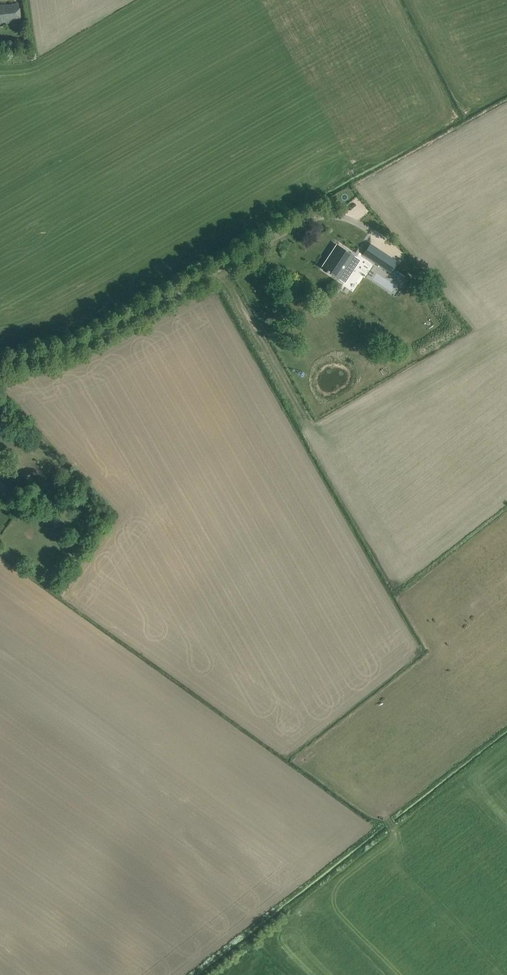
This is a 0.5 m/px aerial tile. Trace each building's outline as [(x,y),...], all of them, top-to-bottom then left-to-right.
[(21,21),(19,4),(0,6),(0,23),(21,21)] [(294,241),(280,248),(285,255),(298,248),(294,241)] [(327,270),(327,271),(329,272),(337,276),(341,270),(344,271),(354,256),(339,247),(330,261),(327,259),(322,267),(327,270)] [(381,250),(373,261),(381,266),(385,259),(395,266),(398,262),(381,250)]
